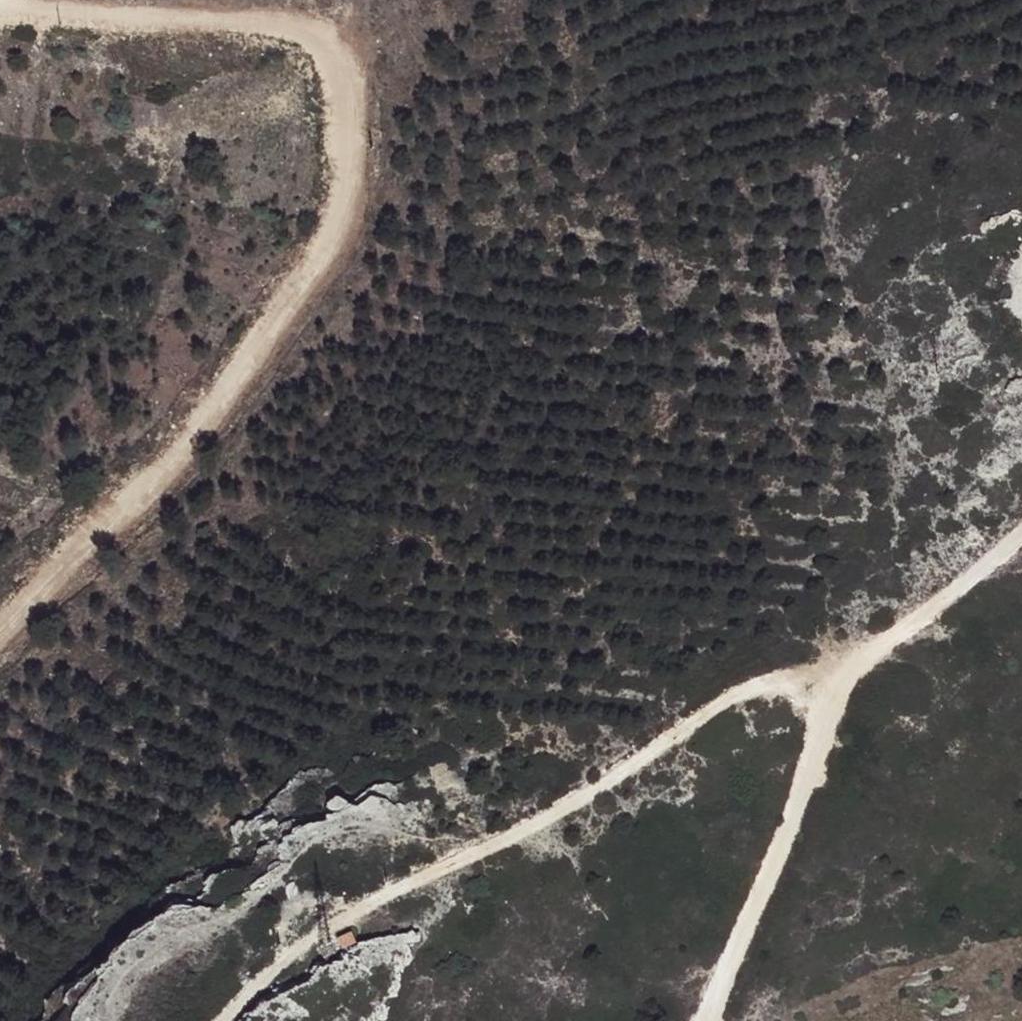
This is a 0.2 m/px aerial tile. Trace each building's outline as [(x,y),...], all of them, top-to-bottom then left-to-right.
[(351,933),(338,939),(343,950),(356,944),(351,933)]
